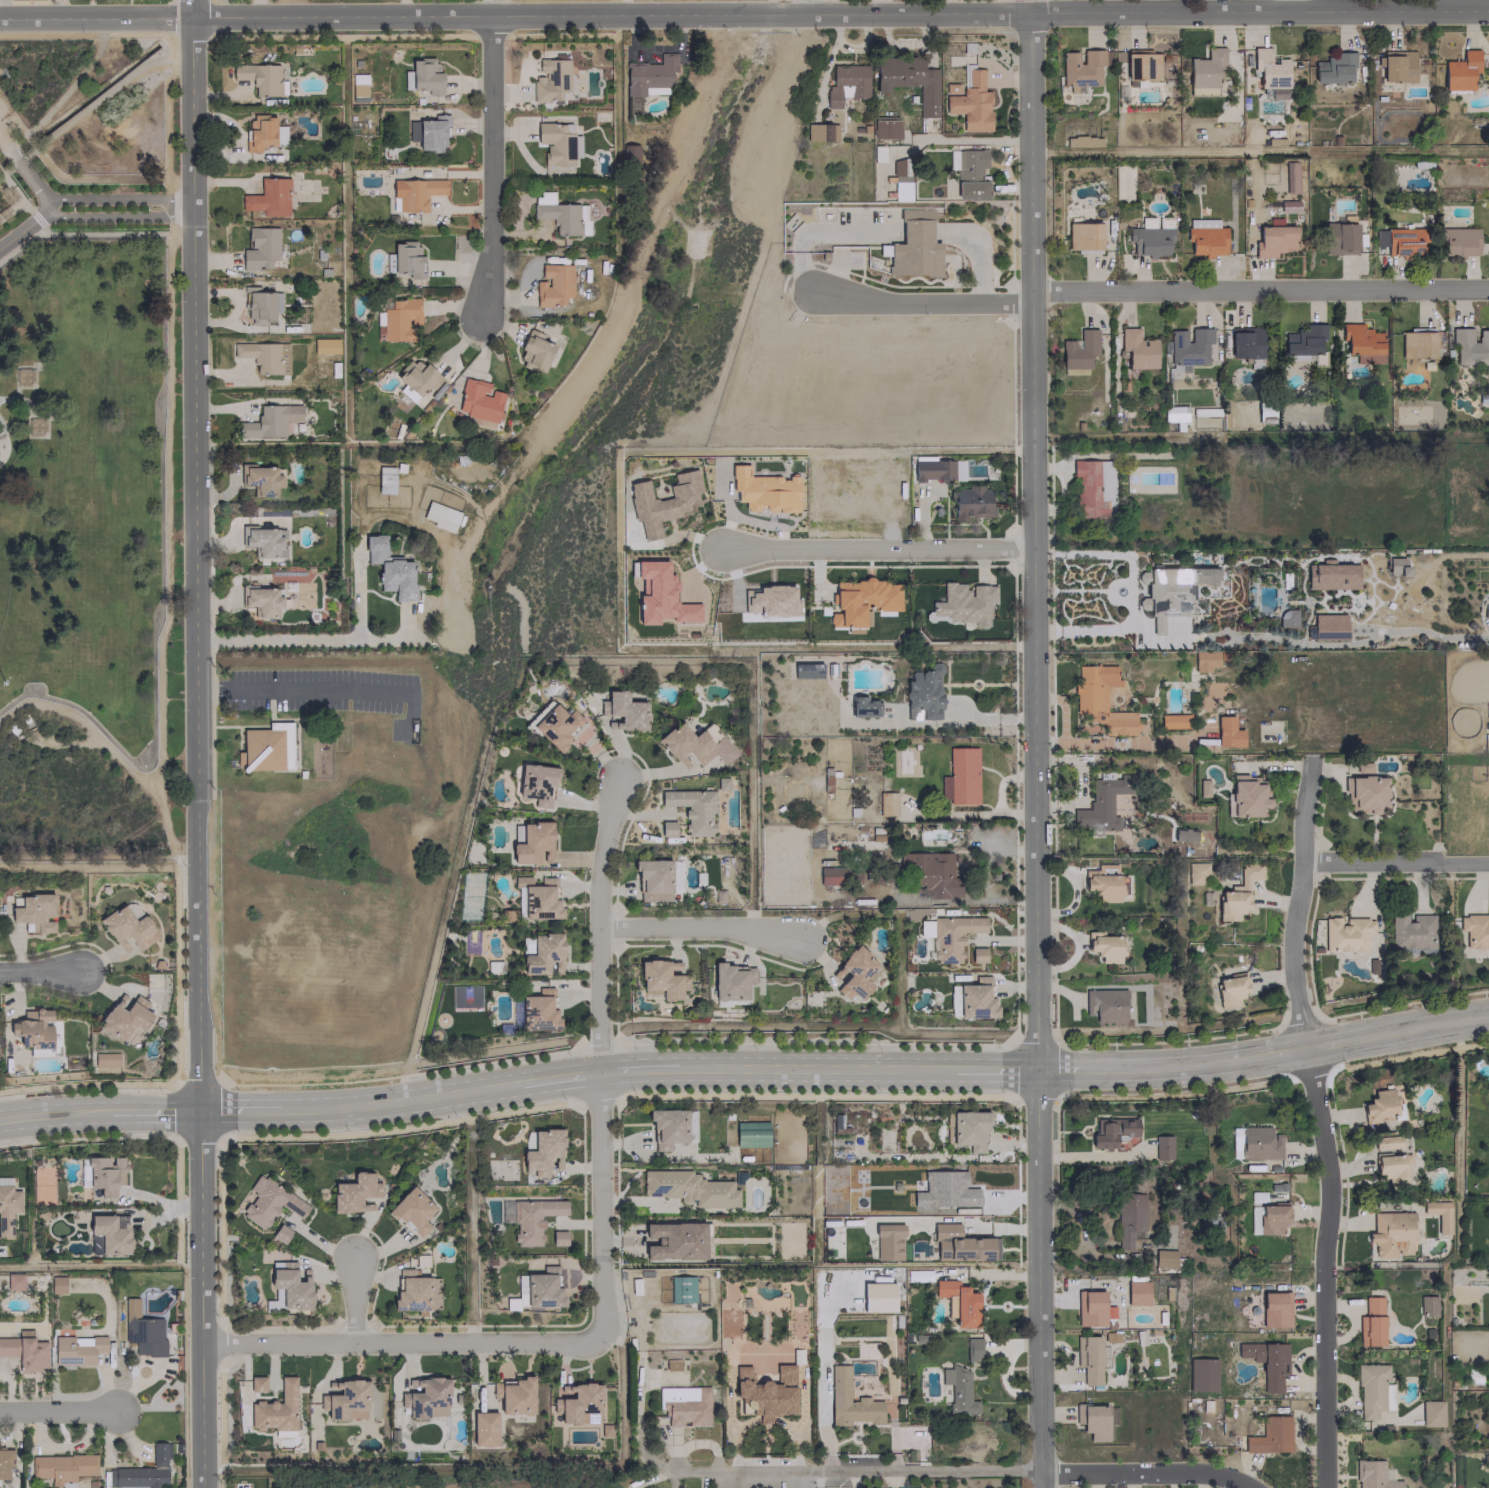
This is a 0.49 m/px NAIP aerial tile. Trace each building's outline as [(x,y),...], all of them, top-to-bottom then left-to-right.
[(1223,47),(1205,47),(1205,59),(1187,59),(1188,87),(1193,87),(1193,94),(1217,94),(1216,69),(1223,69),(1223,47)] [(1287,87),(1287,60),(1269,60),(1268,47),(1252,48),(1252,71),(1258,71),(1258,87),(1287,87)] [(1061,52),(1062,86),(1068,86),(1068,92),(1087,92),(1087,85),(1099,85),(1098,65),(1111,65),(1110,49),(1082,50),(1082,63),(1077,63),(1076,52),(1061,52)] [(1443,90),(1471,90),(1472,73),(1478,73),(1478,49),(1461,49),(1461,61),(1443,61),(1443,90)] [(1158,50),(1125,51),(1126,80),(1159,79),(1158,50)] [(1313,82),(1349,83),(1349,64),(1354,64),(1354,52),(1336,51),(1336,58),(1314,58),(1313,82)] [(1414,51),(1376,52),(1376,66),(1381,66),(1381,82),(1414,81),(1414,51)] [(676,53),(658,53),(658,63),(625,63),(625,94),(669,94),(669,70),(676,70),(676,53)] [(441,95),(442,71),(435,71),(435,58),(411,58),(411,70),(403,70),(403,89),(426,89),(426,95),(441,95)] [(568,59),(538,59),(538,75),(532,75),(533,101),(566,101),(566,89),(574,89),(574,74),(568,74),(568,59)] [(253,96),(285,95),(284,79),(278,80),(278,64),(232,65),(232,80),(252,79),(253,96)] [(867,97),(867,65),(831,65),(831,85),(826,85),(825,108),(839,108),(839,97),(867,97)] [(989,131),(989,91),(982,91),(982,69),(961,68),(961,83),(944,83),(944,113),(962,113),(962,131),(989,131)] [(366,101),(365,74),(351,74),(352,102),(366,101)] [(407,121),(408,141),(418,141),(418,151),(446,150),(445,114),(433,114),(433,120),(407,121)] [(274,116),(248,116),(248,140),(244,140),(244,152),(260,152),(260,146),(275,146),(274,116)] [(873,138),(898,138),(898,119),(872,120),(873,138)] [(579,135),(571,135),(570,123),(536,123),(536,144),(543,144),(543,165),(573,164),(573,157),(579,157),(579,135)] [(835,141),(836,124),(807,123),(806,140),(835,141)] [(1065,147),(1100,146),(1100,136),(1065,137),(1065,147)] [(633,145),(621,144),(621,161),(633,161),(633,145)] [(956,199),(987,198),(987,176),(981,176),(981,168),(986,168),(986,149),(956,150),(956,199)] [(892,200),(908,201),(909,160),(893,159),(892,200)] [(1297,161),(1284,162),(1284,193),(1297,193),(1297,161)] [(241,194),(241,210),(260,210),(260,216),(288,216),(288,177),(258,178),(259,194),(241,194)] [(398,211),(426,211),(426,195),(445,194),(445,179),(392,180),(392,197),(398,197),(398,211)] [(1298,200),(1279,201),(1280,212),(1299,212),(1298,200)] [(939,276),(940,242),(932,242),(932,208),(900,208),(900,244),(888,244),(888,275),(939,276)] [(1171,228),(1154,228),(1154,217),(1140,217),(1140,228),(1130,228),(1130,256),(1154,256),(1154,254),(1167,254),(1167,242),(1171,242),(1171,228)] [(1171,217),(1163,217),(1163,219),(1158,219),(1158,226),(1171,226),(1171,217)] [(1254,257),(1275,257),(1275,250),(1294,249),(1294,226),(1281,226),(1281,218),(1268,218),(1268,226),(1258,226),(1258,240),(1254,240),(1254,257)] [(1217,219),(1188,219),(1188,255),(1225,255),(1225,227),(1217,227),(1217,219)] [(1100,222),(1067,223),(1068,249),(1101,249),(1100,222)] [(1324,254),(1357,254),(1356,223),(1324,223),(1324,254)] [(242,269),(269,269),(269,259),(278,259),(277,227),(247,228),(248,247),(241,247),(242,269)] [(1478,228),(1438,227),(1438,254),(1477,255),(1478,228)] [(1426,239),(1426,228),(1385,228),(1386,256),(1421,256),(1421,239),(1426,239)] [(420,279),(420,241),(392,242),(393,253),(385,253),(386,272),(393,272),(394,279),(420,279)] [(535,306),(563,306),(563,296),(572,296),(571,264),(540,264),(540,278),(546,278),(546,281),(535,281),(535,306)] [(273,292),(259,292),(258,286),(245,286),(246,323),(273,323),(273,292)] [(419,299),(389,299),(389,308),(383,308),(382,341),(413,341),(414,328),(408,327),(408,324),(419,324),(419,299)] [(1283,355),(1291,355),(1291,360),(1305,360),(1305,353),(1319,353),(1319,336),(1324,336),(1324,323),(1303,324),(1303,331),(1283,331),(1283,355)] [(1381,363),(1382,331),(1362,331),(1362,324),(1341,324),(1341,339),(1345,339),(1345,354),(1354,354),(1354,363),(1381,363)] [(1229,357),(1261,358),(1262,327),(1230,326),(1229,357)] [(1169,330),(1169,372),(1188,371),(1188,364),(1207,364),(1207,343),(1211,343),(1211,327),(1189,327),(1189,341),(1184,341),(1184,330),(1169,330)] [(1474,330),(1474,327),(1453,328),(1453,364),(1488,363),(1488,329),(1474,330)] [(1096,356),(1096,328),(1078,328),(1078,340),(1061,340),(1060,368),(1089,368),(1089,356),(1096,356)] [(1155,368),(1155,339),(1138,339),(1138,328),(1119,328),(1119,350),(1126,350),(1126,369),(1155,368)] [(540,340),(542,334),(529,329),(516,365),(542,374),(553,344),(540,340)] [(1434,357),(1433,332),(1400,332),(1400,358),(1434,357)] [(338,339),(313,338),(313,353),(338,354),(338,339)] [(288,374),(287,342),(232,343),(232,358),(254,357),(254,375),(288,374)] [(414,356),(395,378),(404,385),(399,391),(413,403),(427,385),(432,389),(441,378),(414,356)] [(15,386),(34,386),(34,371),(14,371),(15,386)] [(502,392),(488,389),(489,383),(463,377),(456,410),(467,412),(465,423),(495,429),(502,392)] [(1257,402),(1257,422),(1273,422),(1273,402),(1257,402)] [(257,405),(258,422),(237,422),(237,436),(290,436),(290,421),(300,421),(300,405),(257,405)] [(1186,421),(1186,406),(1162,406),(1163,422),(1186,421)] [(46,438),(46,420),(25,419),(25,437),(46,438)] [(913,460),(913,480),(953,479),(953,460),(913,460)] [(797,476),(787,476),(748,477),(748,464),(731,465),(731,491),(736,491),(736,501),(744,501),(744,512),(797,511),(797,476)] [(252,496),(275,496),(275,487),(279,487),(278,465),(239,466),(240,485),(252,485),(252,496)] [(377,492),(393,493),(394,467),(378,466),(377,492)] [(627,483),(633,521),(639,520),(642,541),(660,538),(657,520),(680,517),(679,511),(688,510),(687,504),(697,502),(696,493),(701,493),(697,469),(675,473),(677,482),(668,483),(670,497),(650,500),(647,480),(627,483)] [(992,518),(993,505),(988,505),(989,487),(966,486),(966,489),(952,489),(952,517),(992,518)] [(452,532),(459,512),(428,500),(421,520),(452,532)] [(276,528),(255,529),(255,524),(241,525),(241,546),(254,546),(254,557),(280,557),(280,536),(276,536),(276,528)] [(413,561),(400,561),(400,556),(385,556),(385,535),(365,535),(365,563),(378,563),(378,590),(394,590),(394,600),(413,600),(413,561)] [(1406,557),(1386,558),(1387,576),(1406,576),(1406,557)] [(1306,588),(1357,589),(1357,564),(1333,563),(1333,558),(1320,558),(1320,564),(1306,564),(1306,588)] [(1216,568),(1137,568),(1137,584),(1145,584),(1145,597),(1137,597),(1137,609),(1150,610),(1150,634),(1162,634),(1162,615),(1190,615),(1190,584),(1216,585),(1216,568)] [(899,582),(872,582),(872,580),(833,580),(833,604),(836,604),(836,613),(828,613),(828,626),(863,626),(863,608),(874,608),(874,613),(899,613),(899,582)] [(988,627),(988,602),(993,602),(993,584),(968,585),(968,582),(942,582),(942,601),(928,601),(928,620),(971,620),(971,627),(988,627)] [(241,605),(253,606),(253,617),(276,617),(276,607),(287,608),(287,598),(276,597),(276,588),(255,588),(255,585),(241,585),(241,605)] [(794,615),(793,586),(743,587),(743,612),(759,612),(759,616),(794,615)] [(1295,627),(1295,609),(1277,610),(1277,627),(1295,627)] [(1346,637),(1345,613),(1312,614),(1313,638),(1346,637)] [(1218,667),(1217,651),(1193,651),(1194,672),(1210,671),(1210,667),(1218,667)] [(905,719),(936,719),(936,709),(940,709),(939,663),(927,663),(927,671),(910,671),(910,680),(905,680),(905,719)] [(1134,734),(1134,711),(1104,711),(1104,686),(1117,686),(1117,665),(1075,665),(1075,713),(1079,713),(1079,732),(1096,732),(1096,724),(1102,724),(1102,734),(1134,734)] [(599,715),(619,715),(619,722),(613,722),(613,730),(646,730),(647,701),(626,701),(627,690),(607,690),(607,700),(600,700),(599,715)] [(878,716),(877,696),(849,697),(850,717),(878,716)] [(571,709),(566,715),(554,703),(531,727),(555,750),(584,721),(571,709)] [(1188,713),(1159,715),(1160,729),(1188,727),(1188,713)] [(1242,746),(1241,729),(1233,729),(1233,716),(1191,717),(1191,737),(1215,737),(1216,747),(1242,746)] [(722,765),(736,752),(721,736),(713,743),(700,729),(692,736),(678,720),(657,740),(682,768),(692,759),(699,766),(712,754),(722,765)] [(242,729),(242,751),(237,751),(237,770),(292,769),(291,722),(267,722),(267,729),(242,729)] [(977,803),(977,747),(948,747),(948,775),(940,776),(940,798),(948,798),(948,804),(977,803)] [(1355,773),(1371,772),(1371,763),(1355,763),(1355,773)] [(555,766),(520,764),(518,796),(534,797),(533,806),(552,808),(555,766)] [(1091,809),(1071,809),(1072,827),(1088,827),(1089,836),(1101,836),(1101,830),(1118,830),(1117,816),(1111,816),(1111,793),(1133,793),(1133,774),(1118,774),(1118,777),(1090,778),(1091,809)] [(1385,777),(1344,776),(1344,812),(1377,812),(1377,807),(1385,807),(1385,777)] [(1198,796),(1208,796),(1207,779),(1198,779),(1198,796)] [(712,791),(660,790),(660,805),(685,806),(685,836),(712,836),(712,791)] [(895,816),(896,792),(878,792),(878,816),(895,816)] [(675,836),(674,821),(660,822),(660,836),(675,836)] [(551,861),(550,822),(521,823),(521,843),(511,843),(512,863),(551,861)] [(1195,842),(1195,829),(1173,828),(1173,841),(1195,842)] [(951,877),(951,852),(898,853),(898,875),(914,875),(914,884),(922,884),(922,898),(960,897),(959,877),(951,877)] [(640,900),(670,900),(671,860),(635,860),(634,879),(640,879),(640,900)] [(1206,862),(1186,863),(1187,884),(1206,884),(1206,862)] [(1218,920),(1240,920),(1240,909),(1247,909),(1247,879),(1261,879),(1261,864),(1238,864),(1238,886),(1227,886),(1227,891),(1218,891),(1218,920)] [(819,885),(844,885),(843,867),(819,867),(819,885)] [(1119,901),(1119,874),(1094,875),(1094,869),(1084,870),(1084,890),(1094,890),(1094,902),(1119,901)] [(559,918),(559,899),(555,899),(554,877),(539,877),(539,886),(530,886),(530,877),(513,877),(513,887),(522,887),(523,918),(559,918)] [(54,933),(52,894),(20,895),(21,907),(11,907),(11,923),(33,922),(33,933),(54,933)] [(137,950),(157,937),(133,899),(99,920),(121,953),(128,949),(121,938),(127,934),(137,950)] [(1432,914),(1408,914),(1408,913),(1389,913),(1390,949),(1433,948),(1432,914)] [(1488,913),(1488,915),(1458,915),(1458,931),(1464,931),(1464,948),(1488,948),(1488,913)] [(931,918),(932,963),(961,963),(960,932),(985,932),(984,916),(931,918)] [(1342,918),(1342,917),(1323,917),(1324,952),(1367,951),(1367,934),(1373,934),(1373,918),(1342,918)] [(522,954),(522,974),(547,973),(547,961),(552,961),(553,970),(562,970),(561,933),(532,934),(532,954),(522,954)] [(884,970),(856,945),(831,972),(843,984),(837,991),(846,999),(850,994),(857,1000),(884,970)] [(985,962),(984,948),(970,948),(970,962),(985,962)] [(1367,959),(1367,973),(1377,973),(1377,959),(1367,959)] [(660,1000),(680,1000),(680,960),(640,961),(640,994),(660,993),(660,1000)] [(713,1000),(746,999),(745,969),(732,969),(732,963),(712,963),(713,1000)] [(1240,1005),(1239,993),(1245,992),(1243,972),(1229,973),(1230,979),(1216,980),(1219,1008),(1240,1005)] [(957,984),(958,1017),(992,1017),(992,975),(974,975),(974,984),(957,984)] [(520,996),(521,1028),(555,1028),(554,987),(537,987),(537,995),(520,996)] [(1094,1022),(1125,1022),(1124,989),(1084,990),(1084,1015),(1094,1015),(1094,1022)] [(152,1014),(144,1009),(148,1002),(135,995),(132,1000),(118,992),(98,1027),(122,1041),(128,1032),(134,1035),(138,1029),(142,1031),(152,1014)] [(51,1057),(51,1009),(22,1009),(22,1020),(9,1020),(9,1035),(19,1035),(19,1047),(31,1047),(31,1056),(43,1056),(43,1057),(51,1057)] [(118,1066),(118,1052),(93,1053),(94,1067),(118,1066)] [(1362,1103),(1363,1123),(1379,1122),(1378,1116),(1395,1115),(1393,1088),(1370,1090),(1372,1102),(1362,1103)] [(686,1142),(686,1109),(648,1109),(647,1122),(653,1122),(652,1151),(669,1151),(669,1142),(686,1142)] [(952,1145),(968,1144),(968,1152),(986,1152),(985,1111),(951,1111),(952,1145)] [(1136,1118),(1095,1118),(1095,1134),(1091,1134),(1091,1148),(1115,1148),(1115,1137),(1137,1137),(1136,1118)] [(768,1146),(767,1121),(735,1122),(735,1147),(768,1146)] [(1270,1127),(1239,1127),(1240,1159),(1280,1158),(1280,1134),(1270,1134),(1270,1127)] [(532,1129),(532,1150),(522,1150),(522,1169),(532,1169),(532,1177),(547,1177),(547,1169),(561,1169),(561,1129),(532,1129)] [(1170,1135),(1154,1136),(1154,1159),(1171,1159),(1170,1135)] [(1373,1148),(1400,1148),(1400,1136),(1373,1136),(1373,1148)] [(1404,1183),(1403,1155),(1374,1156),(1375,1174),(1381,1174),(1381,1184),(1404,1183)] [(123,1157),(88,1157),(88,1197),(114,1197),(114,1182),(116,1182),(116,1172),(123,1172),(123,1157)] [(737,1206),(737,1188),(732,1188),(732,1180),(697,1180),(697,1170),(642,1171),(642,1196),(679,1196),(679,1203),(693,1203),(693,1207),(737,1206)] [(965,1170),(924,1171),(924,1191),(913,1191),(913,1206),(978,1205),(978,1187),(965,1188),(965,1170)] [(372,1172),(353,1172),(353,1183),(333,1183),(332,1211),(365,1212),(365,1199),(372,1199),(372,1172)] [(309,1205),(258,1173),(244,1195),(243,1194),(233,1209),(263,1229),(279,1205),(300,1219),(309,1205)] [(11,1238),(11,1213),(20,1213),(20,1190),(11,1190),(11,1185),(0,1185),(0,1238),(11,1238)] [(434,1208),(411,1185),(388,1209),(417,1238),(429,1226),(423,1220),(434,1208)] [(1144,1193),(1118,1193),(1117,1248),(1130,1248),(1131,1239),(1142,1239),(1144,1193)] [(565,1200),(513,1201),(513,1246),(541,1246),(541,1215),(566,1215),(565,1200)] [(1449,1201),(1422,1201),(1422,1213),(1437,1214),(1436,1234),(1449,1234),(1449,1201)] [(1280,1234),(1280,1222),(1287,1222),(1287,1205),(1258,1205),(1258,1234),(1280,1234)] [(91,1254),(129,1253),(128,1207),(114,1208),(114,1214),(90,1215),(91,1254)] [(1371,1213),(1372,1233),(1367,1233),(1367,1242),(1373,1242),(1374,1256),(1412,1255),(1411,1212),(1371,1213)] [(704,1222),(644,1222),(644,1259),(704,1258),(704,1222)] [(959,1223),(934,1223),(934,1261),(992,1260),(991,1237),(959,1237),(959,1223)] [(901,1260),(901,1224),(875,1224),(875,1260),(901,1260)] [(551,1231),(551,1245),(566,1245),(565,1231),(551,1231)] [(1174,1267),(1175,1250),(1154,1249),(1153,1267),(1174,1267)] [(524,1274),(525,1302),(525,1310),(535,1310),(535,1308),(563,1307),(563,1296),(559,1296),(558,1265),(542,1266),(542,1273),(524,1274)] [(395,1309),(430,1310),(430,1276),(416,1276),(417,1269),(395,1268),(395,1309)] [(7,1290),(22,1289),(22,1274),(7,1274),(7,1290)] [(64,1293),(64,1276),(50,1276),(50,1293),(64,1293)] [(670,1303),(694,1302),(694,1276),(669,1276),(670,1303)] [(977,1327),(977,1293),(967,1293),(967,1286),(957,1286),(957,1279),(933,1280),(934,1296),(954,1296),(955,1327),(977,1327)] [(1126,1305),(1148,1305),(1148,1281),(1126,1281),(1126,1305)] [(1104,1325),(1104,1318),(1113,1317),(1113,1308),(1104,1308),(1103,1290),(1076,1291),(1076,1326),(1104,1325)] [(1262,1291),(1261,1327),(1289,1328),(1289,1292),(1262,1291)] [(1382,1296),(1363,1296),(1363,1316),(1358,1316),(1357,1346),(1382,1346),(1382,1296)] [(1435,1296),(1418,1296),(1419,1316),(1436,1315),(1435,1296)] [(124,1342),(134,1342),(134,1355),(163,1355),(163,1318),(138,1318),(138,1298),(124,1298),(124,1342)] [(18,1355),(18,1370),(46,1370),(46,1341),(32,1341),(32,1330),(19,1330),(19,1337),(0,1338),(0,1356),(18,1355)] [(93,1364),(93,1352),(106,1352),(106,1337),(54,1336),(53,1364),(93,1364)] [(1100,1336),(1075,1336),(1075,1367),(1082,1367),(1082,1385),(1100,1385),(1100,1336)] [(980,1337),(965,1338),(965,1361),(980,1361),(980,1337)] [(1262,1392),(1280,1393),(1281,1343),(1237,1343),(1236,1359),(1262,1359),(1262,1392)] [(1188,1390),(1215,1391),(1215,1359),(1188,1358),(1188,1390)] [(794,1414),(793,1364),(775,1364),(775,1381),(750,1382),(750,1365),(734,1366),(735,1398),(739,1397),(740,1414),(759,1414),(759,1424),(771,1423),(771,1414),(794,1414)] [(1387,1364),(1358,1364),(1357,1418),(1375,1419),(1375,1410),(1391,1410),(1391,1382),(1387,1382),(1387,1364)] [(830,1425),(849,1425),(849,1422),(882,1421),(881,1400),(868,1400),(868,1398),(848,1398),(848,1365),(829,1365),(830,1425)] [(968,1400),(969,1367),(950,1367),(949,1369),(941,1368),(940,1384),(949,1384),(949,1413),(977,1413),(977,1400),(968,1400)] [(295,1376),(280,1376),(280,1401),(249,1402),(249,1430),(296,1429),(295,1376)] [(249,1392),(265,1391),(264,1376),(249,1376),(249,1392)] [(500,1413),(532,1414),(533,1377),(514,1376),(514,1383),(492,1383),(491,1397),(500,1397),(500,1413)] [(400,1392),(400,1407),(407,1407),(407,1417),(448,1416),(447,1377),(416,1378),(417,1392),(400,1392)] [(366,1380),(327,1380),(327,1394),(319,1394),(319,1410),(327,1410),(327,1419),(366,1419),(366,1380)] [(661,1387),(661,1426),(685,1426),(709,1426),(708,1387),(661,1387)] [(1442,1400),(1420,1400),(1421,1426),(1442,1426),(1442,1400)] [(1088,1441),(1111,1440),(1110,1426),(1116,1425),(1115,1408),(1106,1409),(1106,1404),(1074,1405),(1074,1424),(1081,1423),(1082,1432),(1088,1432),(1088,1441)] [(472,1446),(496,1445),(495,1412),(472,1412),(472,1446)] [(1290,1451),(1289,1415),(1261,1416),(1262,1435),(1243,1436),(1243,1452),(1290,1451)] [(610,1437),(610,1422),(599,1422),(600,1437),(610,1437)] [(151,1442),(151,1467),(107,1468),(107,1485),(115,1485),(115,1487),(153,1487),(153,1485),(167,1485),(167,1442),(151,1442)] [(8,1479),(7,1469),(12,1469),(12,1449),(0,1450),(0,1479),(8,1479)] [(74,1475),(96,1475),(96,1455),(30,1455),(30,1478),(50,1478),(50,1485),(60,1485),(60,1487),(74,1487),(74,1475)] [(1401,1480),(1383,1480),(1383,1460),(1356,1460),(1355,1487),(1401,1487),(1401,1480)]
